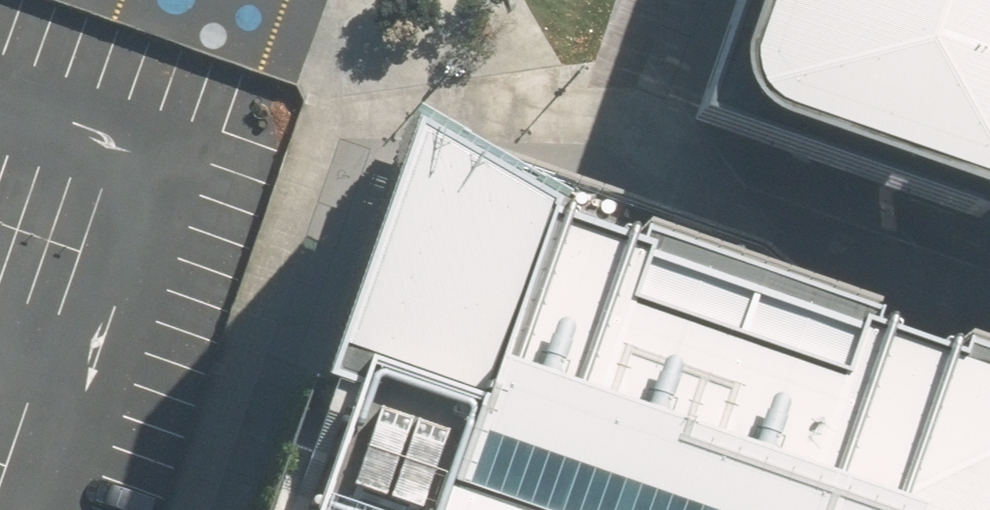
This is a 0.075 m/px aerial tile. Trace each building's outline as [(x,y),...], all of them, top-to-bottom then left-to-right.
[(698,110),(989,210),(989,0),(735,0),(698,110)] [(402,128),(265,509),(989,509),(989,376),(827,318),(757,254),(402,128)]
